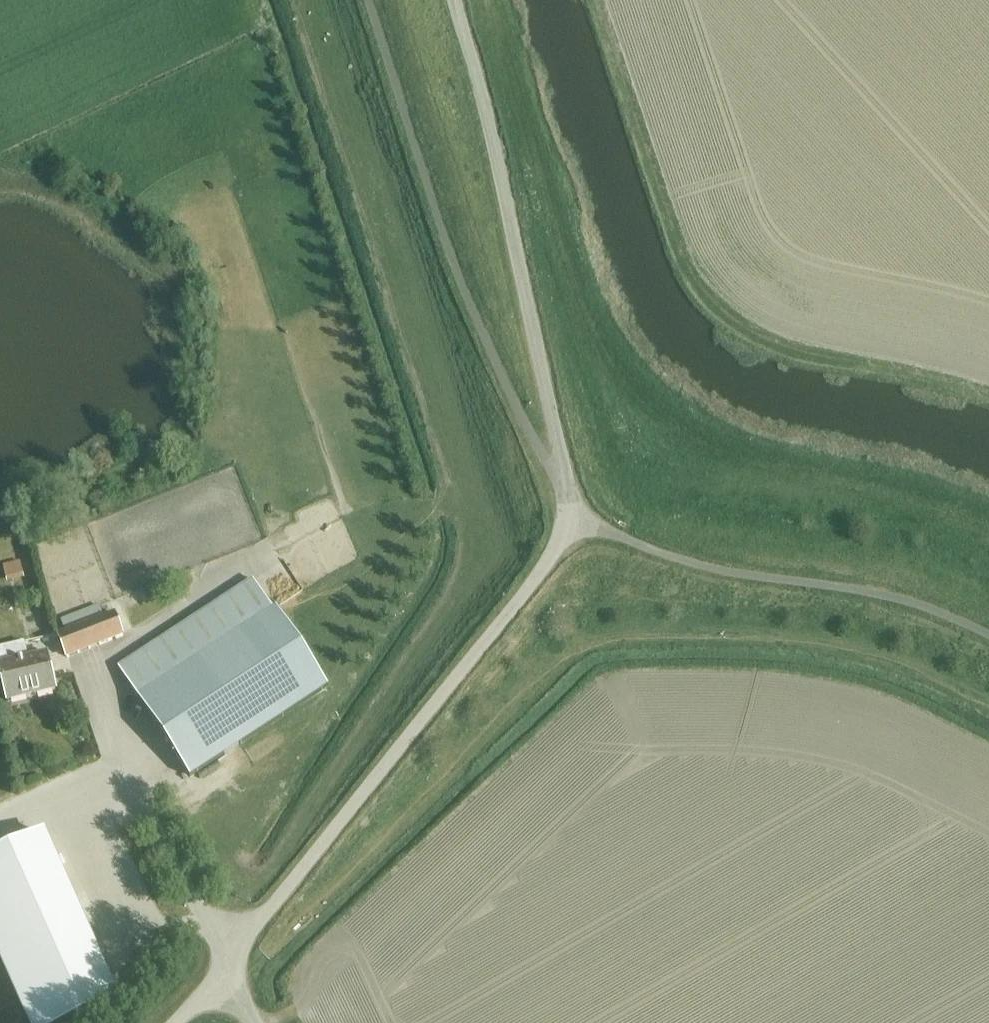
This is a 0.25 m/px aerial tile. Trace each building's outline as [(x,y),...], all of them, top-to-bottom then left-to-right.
[(14,564),(32,558),(27,543),(9,548),(14,564)] [(4,568),(7,581),(24,577),(21,564),(4,568)] [(133,590),(152,584),(148,575),(130,581),(133,590)] [(253,577),(119,664),(189,776),(329,686),(253,577)] [(59,637),(67,658),(127,636),(122,623),(127,621),(123,612),(59,637)] [(29,658),(26,643),(0,649),(0,676),(7,706),(58,693),(49,654),(29,658)] [(0,851),(0,949),(33,1022),(66,1022),(116,1001),(41,833),(0,851)]
